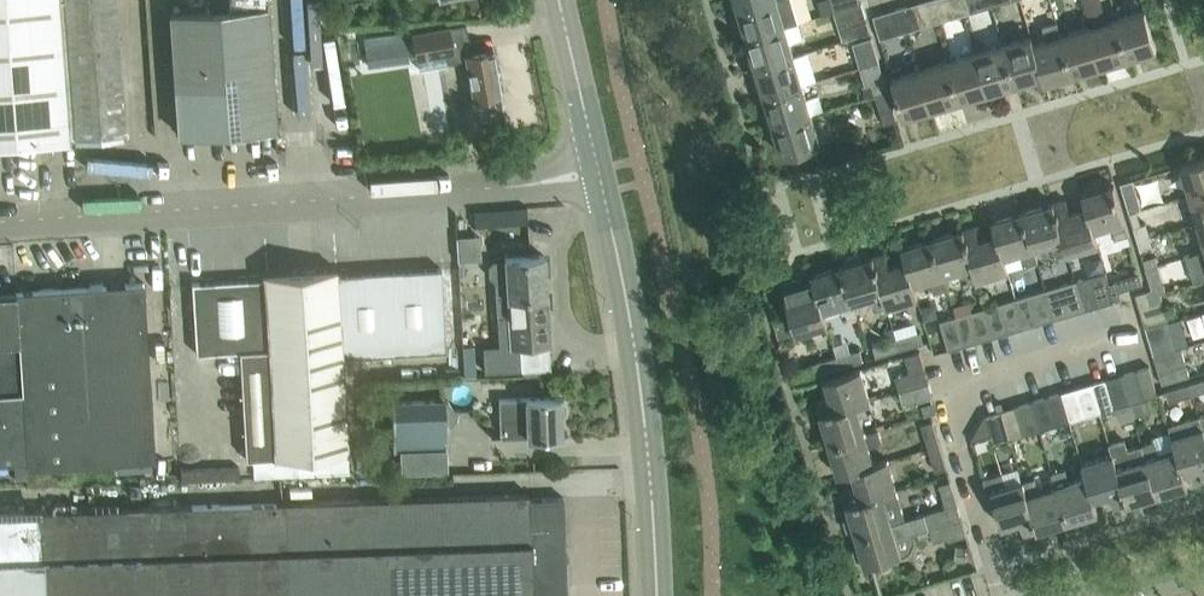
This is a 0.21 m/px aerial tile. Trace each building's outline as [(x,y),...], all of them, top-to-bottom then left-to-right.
[(113,0),(0,0),(0,146),(69,140),(69,133),(75,132),(75,140),(124,136),(113,0)] [(738,7),(747,36),(785,25),(797,21),(791,0),(762,0),(738,7)] [(812,10),(826,7),(824,0),(809,0),(812,10)] [(861,0),(830,0),(833,10),(861,2),(861,0)] [(939,8),(926,12),(923,0),(922,0),(896,8),(899,20),(911,16),(915,28),(942,20),(939,8)] [(966,0),(965,0),(954,3),(953,0),(923,0),(926,12),(939,8),(942,20),(970,12),(966,0)] [(991,0),(966,0),(970,12),(992,5),(991,0)] [(870,31),(861,2),(833,10),(838,27),(854,23),(857,35),(870,31)] [(275,126),(266,6),(169,13),(178,133),(275,126)] [(915,28),(911,16),(899,20),(896,8),(873,15),(880,38),(915,28)] [(1156,48),(1145,9),(1116,18),(1128,57),(1156,48)] [(1128,57),(1116,18),(1088,26),(1099,65),(1128,57)] [(1072,73),(1061,34),(1057,22),(1042,27),(1045,39),(1034,42),(1033,43),(1043,74),(1042,75),(1044,82),(1072,73)] [(449,25),(411,32),(415,56),(445,50),(448,62),(466,58),(473,98),(500,93),(492,46),(470,50),(468,37),(452,40),(449,25)] [(794,54),(785,25),(747,36),(755,65),(794,54)] [(1099,65),(1088,26),(1061,34),(1072,73),(1099,65)] [(405,60),(402,31),(365,35),(368,64),(405,60)] [(1043,74),(1033,43),(1034,42),(1032,35),(1003,44),(1015,83),(1042,75),(1043,74)] [(853,41),(860,66),(879,60),(871,36),(853,41)] [(1015,83),(1003,44),(976,52),(987,91),(1015,83)] [(987,91),(976,52),(948,60),(960,99),(987,91)] [(802,83),(794,54),(755,65),(764,94),(802,83)] [(888,89),(879,60),(860,66),(866,85),(872,83),(875,93),(888,89)] [(960,99),(948,60),(921,68),(932,108),(960,99)] [(932,108),(921,68),(891,77),(903,116),(932,108)] [(819,95),(807,98),(802,83),(764,94),(773,124),(811,112),(823,109),(819,95)] [(896,119),(888,89),(875,93),(884,123),(896,119)] [(820,142),(811,112),(773,124),(782,153),(820,142)] [(1181,164),(1189,193),(1203,188),(1203,157),(1181,164)] [(1120,182),(1129,211),(1141,207),(1133,178),(1120,182)] [(1082,193),(1086,207),(1087,207),(1093,230),(1094,230),(1110,225),(1114,238),(1128,234),(1113,184),(1082,193)] [(1189,193),(1197,220),(1203,218),(1203,188),(1189,193)] [(1087,207),(1086,207),(1070,212),(1066,198),(1053,202),(1068,252),(1098,243),(1094,230),(1093,230),(1087,207)] [(1141,207),(1129,211),(1133,226),(1137,239),(1150,235),(1146,222),(1140,224),(1139,219),(1167,210),(1165,201),(1141,207)] [(1068,252),(1053,202),(1023,211),(1034,248),(1051,243),(1055,256),(1068,252)] [(1034,248),(1023,211),(992,220),(996,234),(1003,257),(1004,256),(1020,251),(1024,265),(1038,261),(1034,248)] [(996,234),(979,239),(975,225),(963,229),(977,279),(1008,270),(1004,256),(1003,257),(996,234)] [(977,279),(963,229),(932,238),(943,274),(959,269),(964,283),(977,279)] [(472,233),(456,234),(457,258),(474,257),(472,233)] [(1153,246),(1150,235),(1137,239),(1140,249),(1153,246)] [(943,274),(932,238),(902,247),(906,260),(907,260),(913,283),(914,283),(930,278),(934,292),(948,288),(943,274)] [(1187,254),(1190,267),(1203,263),(1203,249),(1187,254)] [(907,260),(906,260),(889,265),(885,252),(872,256),(887,305),(918,296),(914,283),(913,283),(907,260)] [(887,305),(872,256),(861,259),(860,255),(856,253),(846,256),(844,260),(846,263),(842,264),(853,300),(869,295),(873,309),(887,305)] [(498,343),(482,344),(483,371),(520,368),(521,368),(549,367),(548,342),(549,342),(547,311),(543,311),(542,294),(545,293),(546,293),(546,292),(545,292),(545,289),(542,289),(541,282),(544,282),(544,273),(546,270),(546,260),(543,257),(542,257),(542,256),(543,256),(543,254),(504,257),(504,258),(505,258),(505,259),(492,260),(489,264),(489,274),(493,278),(495,278),(496,295),(495,295),(495,297),(496,297),(497,314),(496,314),(496,315),(498,343)] [(1145,267),(1149,280),(1161,276),(1158,263),(1145,267)] [(853,300),(842,264),(811,274),(815,287),(816,287),(822,309),(823,309),(839,304),(843,318),(857,314),(853,300)] [(336,268),(332,268),(263,273),(263,278),(262,278),(262,279),(199,283),(199,281),(191,282),(192,302),(186,302),(187,314),(193,314),(195,352),(239,350),(245,457),(273,455),(273,456),(347,452),(341,355),(445,349),(441,268),(336,274),(336,268)] [(1091,275),(1099,304),(1114,300),(1109,280),(1106,270),(1091,275)] [(1139,271),(1109,280),(1114,300),(1121,298),(1119,290),(1142,283),(1139,271)] [(816,287),(815,287),(811,274),(781,283),(796,332),(827,323),(823,309),(822,309),(816,287)] [(1099,304),(1091,275),(1076,279),(1084,309),(1099,304)] [(1060,284),(1069,313),(1084,309),(1076,279),(1060,284)] [(25,459),(25,466),(155,458),(143,282),(0,291),(0,461),(25,459)] [(1069,313),(1060,284),(1046,288),(1054,317),(1069,313)] [(1159,285),(1147,289),(1151,301),(1163,298),(1159,285)] [(1030,293),(1039,322),(1054,317),(1046,288),(1030,293)] [(1169,319),(1163,298),(1151,301),(1147,289),(1135,292),(1145,326),(1169,319)] [(1039,322),(1030,293),(1016,297),(1024,326),(1039,322)] [(1000,301),(1009,331),(1024,326),(1016,297),(1000,301)] [(1009,331),(1000,301),(985,306),(994,335),(1009,331)] [(970,310),(979,340),(994,335),(985,306),(970,310)] [(979,340),(970,310),(956,315),(964,344),(979,340)] [(940,319),(948,349),(964,344),(956,315),(940,319)] [(1169,319),(1145,326),(1153,354),(1177,347),(1176,342),(1184,340),(1177,318),(1169,319)] [(896,337),(899,348),(923,341),(920,330),(896,337)] [(899,348),(896,337),(873,344),(876,355),(899,348)] [(1181,346),(1177,347),(1153,354),(1162,383),(1189,374),(1181,346)] [(837,355),(840,366),(863,359),(860,348),(837,354),(837,355)] [(895,375),(899,389),(928,380),(919,350),(905,354),(909,370),(895,375)] [(812,362),(816,373),(840,366),(837,355),(812,362)] [(1148,365),(1136,368),(1144,398),(1157,394),(1148,365)] [(820,413),(869,398),(860,367),(824,378),(830,396),(816,400),(820,413)] [(1130,402),(1144,398),(1136,368),(1121,373),(1130,402)] [(1130,402),(1121,373),(1106,377),(1115,407),(1130,402)] [(1115,407),(1106,377),(1091,382),(1100,411),(1115,407)] [(1189,383),(1192,394),(1203,390),(1203,378),(1189,383)] [(933,395),(928,380),(899,389),(903,404),(933,395)] [(1100,411),(1091,382),(1076,386),(1085,416),(1100,411)] [(1192,394),(1189,383),(1166,390),(1169,401),(1192,394)] [(1061,391),(1069,420),(1085,416),(1076,386),(1061,391)] [(1069,420),(1061,391),(1045,395),(1054,425),(1069,420)] [(1031,400),(1039,429),(1054,425),(1045,395),(1031,400)] [(560,434),(560,413),(562,413),(564,411),(565,408),(566,405),(565,402),(564,400),(561,398),(559,398),(559,396),(525,397),(498,397),(499,417),(500,436),(531,435),(531,440),(546,439),(546,435),(560,434)] [(829,442),(865,432),(860,414),(873,410),(869,398),(820,413),(829,442)] [(445,447),(443,399),(391,401),(392,449),(445,447)] [(1039,429),(1031,400),(1016,404),(1024,434),(1039,429)] [(1001,409),(1009,438),(1024,434),(1016,404),(1001,409)] [(985,413),(994,443),(1009,438),(1001,409),(985,413)] [(1202,426),(1199,416),(1168,425),(1175,449),(1176,448),(1183,471),(1200,466),(1203,480),(1203,434),(1202,426)] [(921,423),(928,446),(939,442),(932,419),(921,423)] [(874,462),(874,461),(869,445),(882,441),(878,428),(865,432),(829,442),(838,474),(852,470),(851,469),(874,462)] [(1188,484),(1183,471),(1176,448),(1175,449),(1159,453),(1155,440),(1142,444),(1146,457),(1157,493),(1188,484)] [(1123,441),(1110,445),(1112,453),(1127,502),(1157,493),(1146,457),(1142,444),(1125,449),(1123,441)] [(946,466),(939,442),(928,446),(935,470),(946,466)] [(1127,502),(1112,453),(1081,462),(1085,475),(1086,475),(1093,498),(1110,493),(1114,506),(1127,502)] [(847,503),(896,488),(887,457),(874,461),(874,462),(851,469),(852,470),(857,486),(843,490),(847,503)] [(1036,529),(1022,480),(1018,466),(983,476),(988,492),(992,490),(1002,525),(1019,520),(1024,533),(1036,529)] [(1097,511),(1093,498),(1086,475),(1085,475),(1069,480),(1065,467),(1052,471),(1055,484),(1056,483),(1067,520),(1097,511)] [(1056,483),(1055,484),(1039,488),(1035,476),(1022,480),(1036,529),(1067,520),(1056,483)] [(939,483),(946,505),(957,502),(950,479),(939,483)] [(856,534),(905,518),(896,488),(847,503),(856,534)] [(0,511),(0,562),(530,544),(532,595),(566,595),(564,545),(561,545),(560,533),(564,533),(563,496),(528,497),(528,493),(0,511)] [(952,531),(965,528),(957,503),(905,518),(856,534),(865,564),(905,552),(909,549),(913,542),(913,537),(912,532),(949,522),(952,531)] [(530,544),(0,562),(0,595),(532,595),(530,544)]
